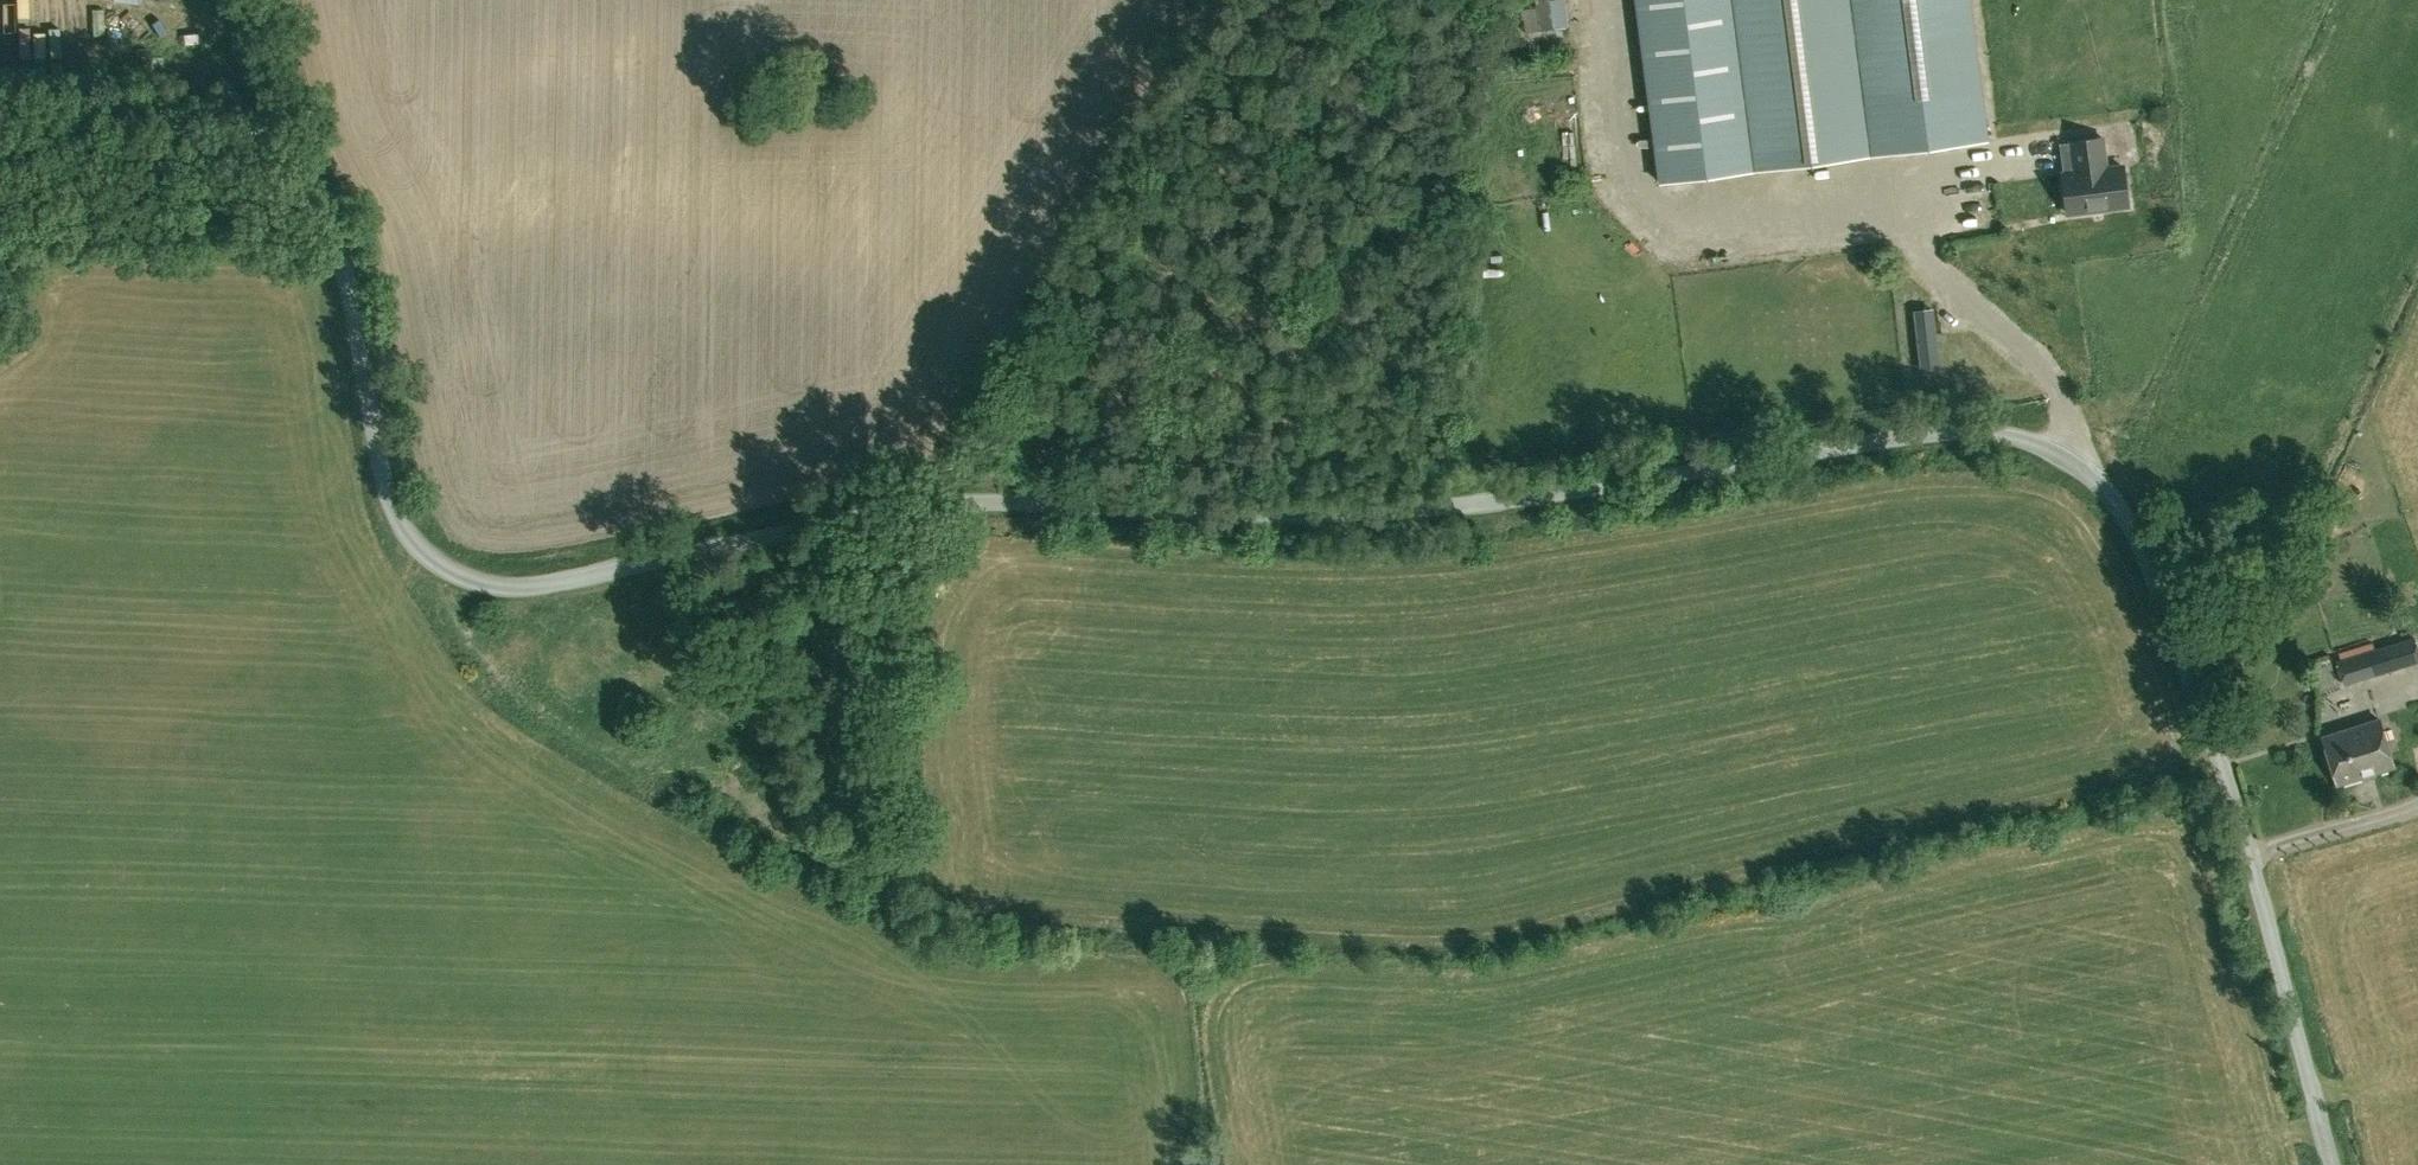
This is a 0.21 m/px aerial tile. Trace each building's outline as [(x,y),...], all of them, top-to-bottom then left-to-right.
[(1574,0),(1572,0),(1560,1),(1563,37),(1578,36),(1574,0)] [(1661,181),(1987,138),(1969,0),(1637,0),(1661,181)] [(2062,173),(2067,211),(2127,203),(2123,165),(2105,167),(2101,136),(2070,140),(2074,171),(2062,173)] [(750,604),(757,603),(755,593),(749,594),(750,604)] [(2391,669),(2382,645),(2335,661),(2344,686),(2391,669)] [(2378,718),(2323,736),(2338,784),(2393,766),(2378,718)]
